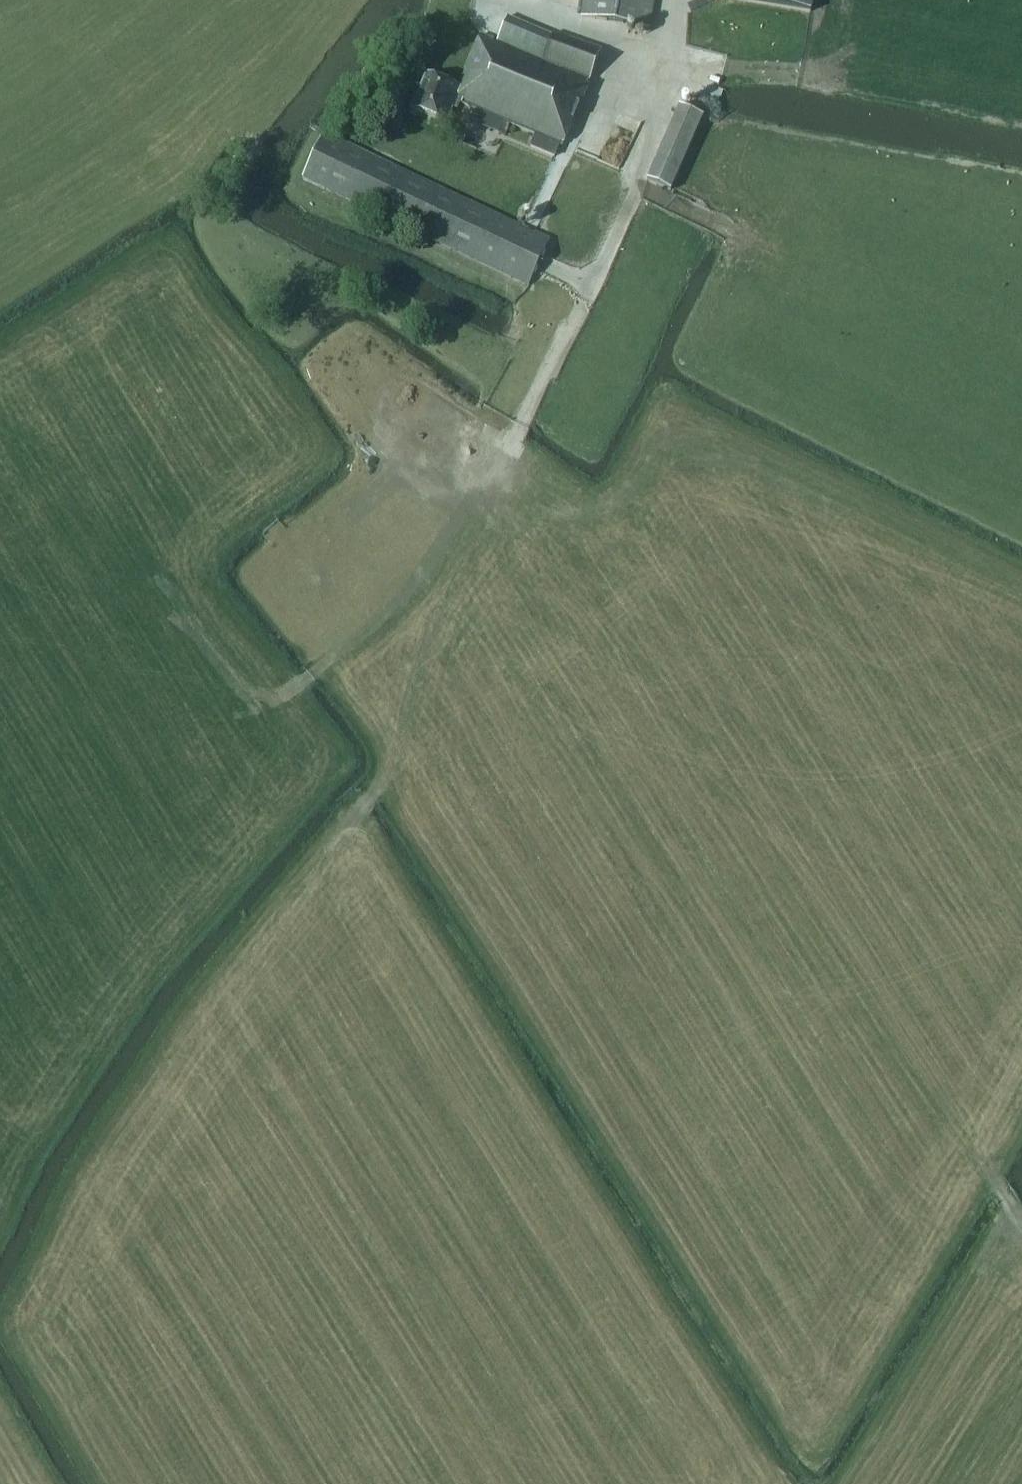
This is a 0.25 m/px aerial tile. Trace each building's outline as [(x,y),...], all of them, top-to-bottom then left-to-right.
[(649,28),(654,0),(583,0),(581,16),(649,28)] [(811,12),(813,0),(735,0),(811,12)] [(452,108),(457,110),(460,103),(543,138),(563,146),(601,51),(553,31),(543,61),(481,35),(458,88),(426,75),(411,109),(445,124),(452,108)] [(646,179),(671,190),(704,117),(679,106),(646,179)] [(527,285),(543,251),(548,239),(543,237),(323,134),(302,179),(527,285)]
